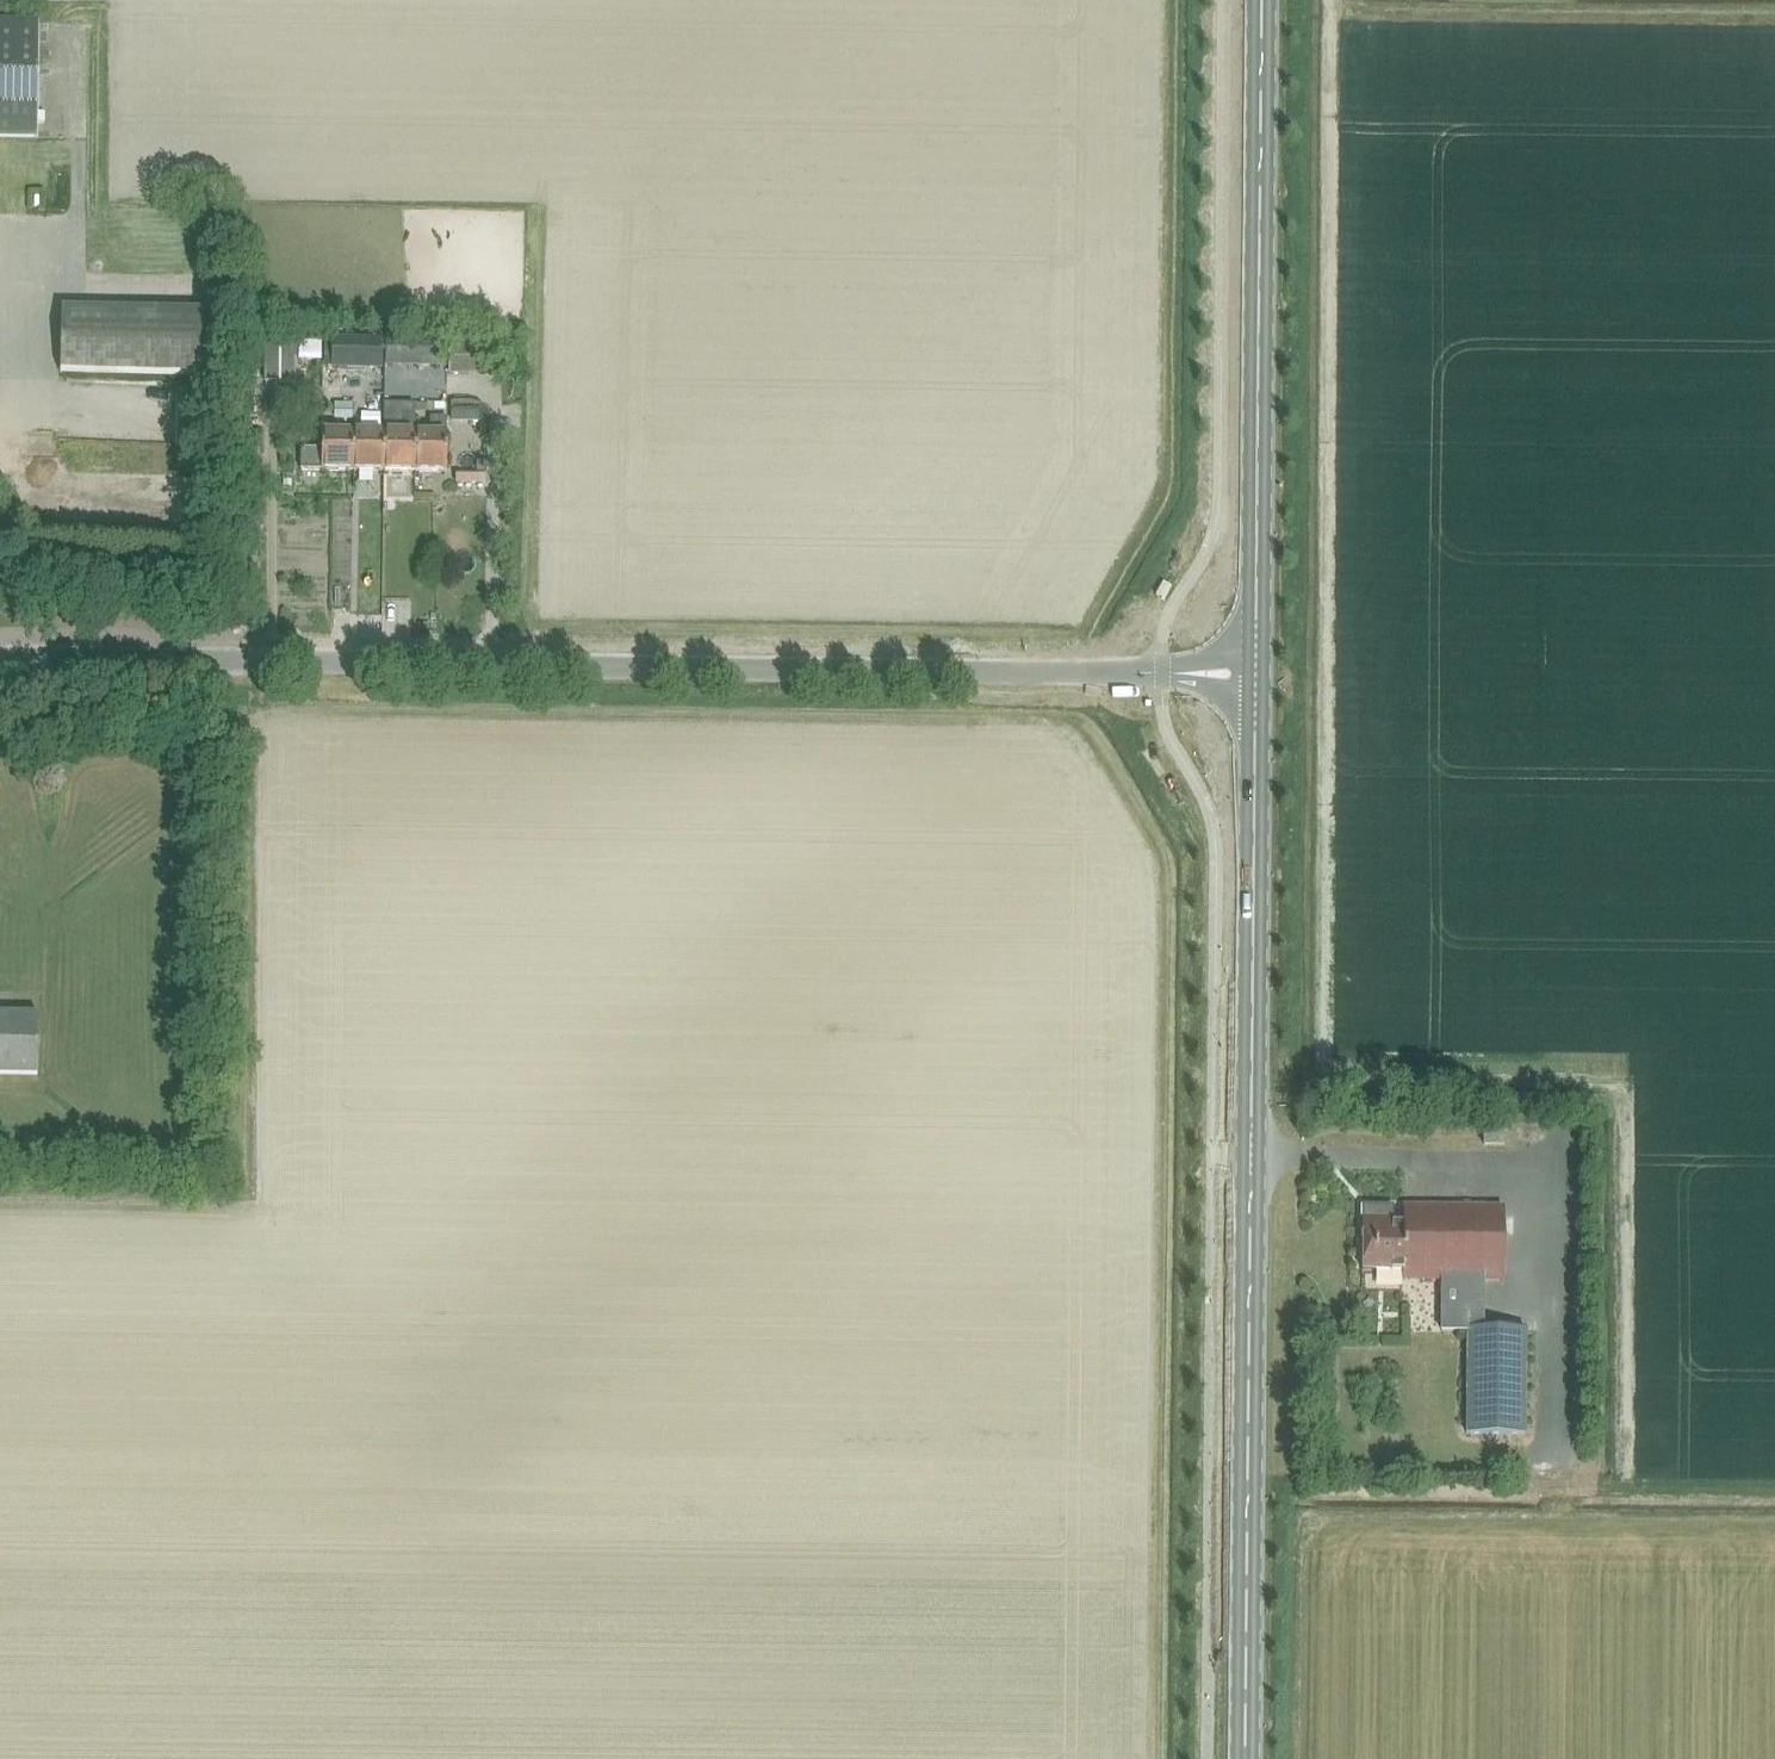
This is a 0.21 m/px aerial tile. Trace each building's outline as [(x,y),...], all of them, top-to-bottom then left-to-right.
[(37,137),(38,22),(0,22),(0,137),(37,137)] [(61,323),(61,371),(215,372),(215,324),(61,323)] [(293,383),(294,341),(279,341),(279,335),(265,335),(264,383),(293,383)] [(381,340),(333,339),(332,369),(380,370),(381,340)] [(444,341),(387,340),(386,367),(443,367),(444,341)] [(329,343),(307,344),(307,362),(330,361),(329,343)] [(448,345),(448,374),(499,374),(500,345),(448,345)] [(414,433),(414,472),(446,472),(446,433),(446,418),(429,418),(429,433),(414,433)] [(414,472),(414,433),(414,421),(403,421),(403,433),(384,433),(383,471),(414,472)] [(352,471),(353,433),(321,432),(321,450),(300,450),(300,471),(321,471),(352,471)] [(383,471),(384,433),(353,433),(352,471),(383,471)] [(493,491),(495,477),(467,474),(465,488),(493,491)] [(38,1014),(0,1013),(0,1075),(37,1075),(38,1014)] [(1504,1145),(1504,1130),(1484,1130),(1484,1145),(1504,1145)] [(1502,1281),(1503,1207),(1403,1206),(1403,1225),(1393,1225),(1394,1206),(1363,1205),(1362,1270),(1403,1271),(1403,1280),(1442,1281),(1482,1281),(1502,1281)] [(1482,1281),(1442,1281),(1442,1331),(1466,1331),(1466,1329),(1481,1329),(1482,1281)] [(1525,1329),(1481,1329),(1466,1329),(1466,1331),(1466,1434),(1524,1435),(1525,1329)]
